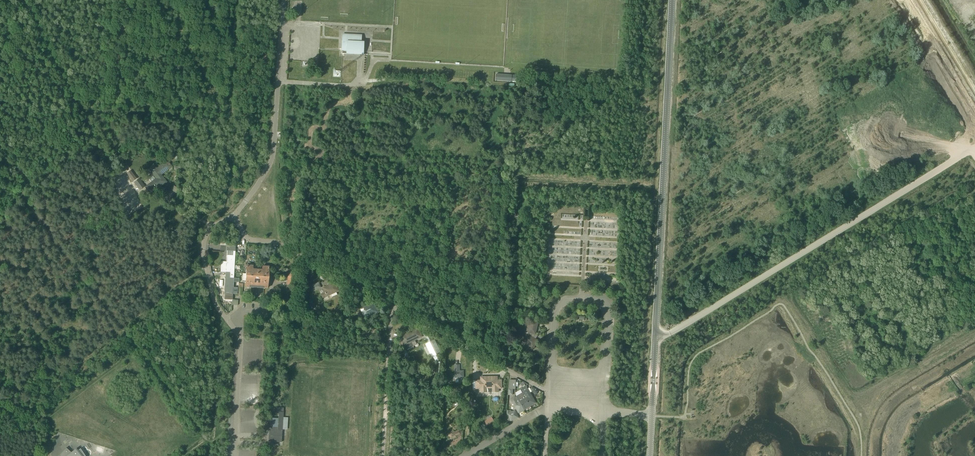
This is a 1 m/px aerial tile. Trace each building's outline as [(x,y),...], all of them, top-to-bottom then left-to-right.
[(364,54),(364,49),(364,42),(359,42),(360,35),(343,34),(342,44),(347,44),(347,54),(364,54)] [(166,182),(163,178),(160,174),(171,166),(167,161),(157,169),(153,164),(148,168),(149,167),(155,176),(157,178),(155,179),(153,178),(152,177),(150,179),(150,180),(151,182),(151,183),(146,187),(149,191),(154,187),(156,189),(166,182)] [(126,173),(132,182),(137,178),(131,170),(126,173)] [(141,182),(139,179),(134,183),(140,192),(143,190),(142,188),(149,182),(146,179),(141,182)] [(234,273),(235,251),(235,246),(227,246),(226,272),(234,273)] [(246,273),(250,274),(250,277),(254,278),(254,279),(256,279),(257,270),(253,270),(253,266),(246,265),(246,273)] [(258,279),(258,278),(263,278),(263,274),(268,275),(268,267),(262,266),(262,270),(257,270),(256,279),(257,279),(258,279)] [(226,272),(224,293),(233,294),(237,294),(237,288),(233,288),(234,273),(226,272)] [(245,281),(245,287),(251,287),(251,283),(254,283),(254,280),(256,280),(256,279),(254,279),(254,278),(250,277),(250,274),(246,273),(246,274),(243,273),(243,280),(245,281)] [(257,279),(257,280),(258,280),(258,284),(264,284),(263,288),(267,288),(268,275),(263,274),(263,278),(258,278),(258,279),(257,279)] [(294,276),(288,276),(287,280),(287,285),(296,286),(297,276),(294,276)] [(256,279),(256,280),(254,280),(254,283),(251,283),(251,287),(263,288),(264,284),(258,284),(258,280),(257,280),(257,279),(256,279)] [(325,297),(338,291),(335,283),(322,289),(319,290),(323,298),(325,297)] [(359,308),(357,304),(356,305),(355,302),(349,305),(352,312),(359,308)] [(369,317),(379,312),(375,305),(373,306),(372,304),(368,306),(361,310),(364,317),(368,315),(369,317)] [(539,340),(537,339),(534,337),(535,334),(539,322),(531,321),(531,323),(528,323),(526,331),(527,332),(522,342),(534,349),(539,340)] [(417,338),(421,336),(418,329),(401,337),(407,349),(417,344),(414,340),(417,338)] [(429,331),(423,334),(427,342),(425,343),(431,356),(440,351),(434,339),(433,339),(429,331)] [(459,371),(459,365),(455,365),(455,374),(452,374),(452,378),(463,377),(463,371),(459,371)] [(499,392),(499,388),(501,388),(501,380),(497,380),(497,377),(481,377),(481,380),(476,380),(476,385),(476,389),(480,389),(480,392),(499,392)] [(527,390),(522,393),(530,405),(535,402),(527,390)] [(530,405),(522,393),(516,396),(524,409),(530,405)] [(516,396),(511,399),(519,412),(524,409),(516,396)] [(507,422),(518,417),(515,410),(507,414),(507,422)] [(277,442),(279,442),(281,442),(283,412),(279,412),(278,427),(269,427),(268,441),(273,442),(273,444),(277,444),(277,442)] [(484,420),(486,425),(495,421),(492,416),(484,420)] [(59,455),(85,455),(80,449),(77,451),(75,449),(71,452),(66,448),(59,455)]
